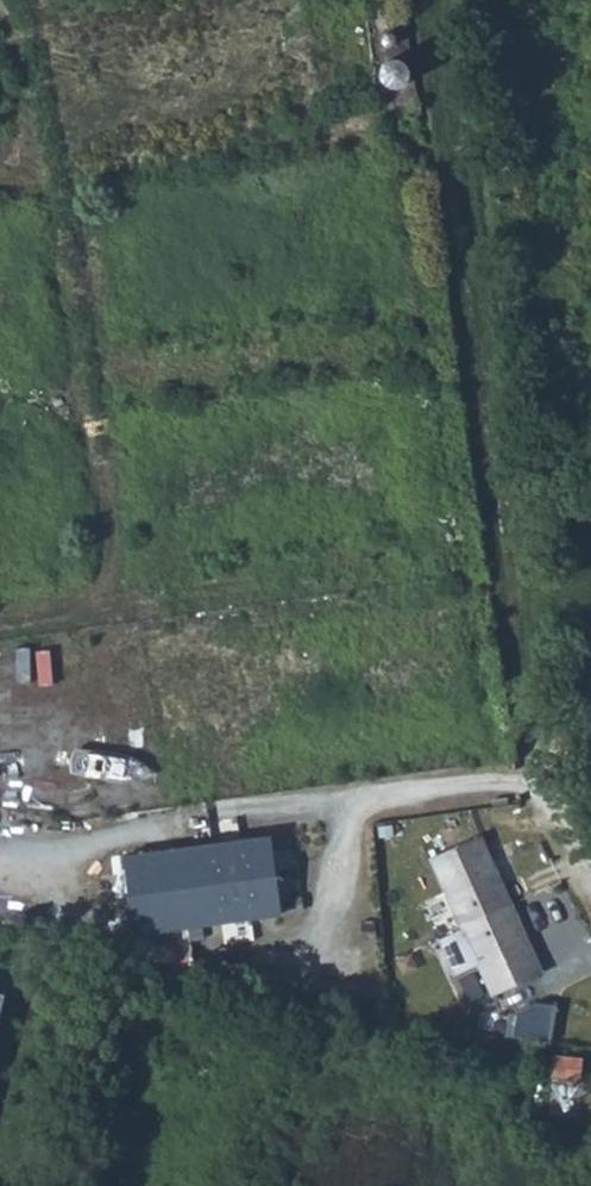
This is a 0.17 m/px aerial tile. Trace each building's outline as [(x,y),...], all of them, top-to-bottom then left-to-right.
[(128,853),(139,934),(287,915),(276,833),(128,853)] [(475,853),(423,878),(457,943),(508,920),(475,853)] [(508,920),(457,943),(492,1011),(541,987),(508,920)] [(584,1058),(554,1056),(553,1075),(583,1077),(584,1058)]
